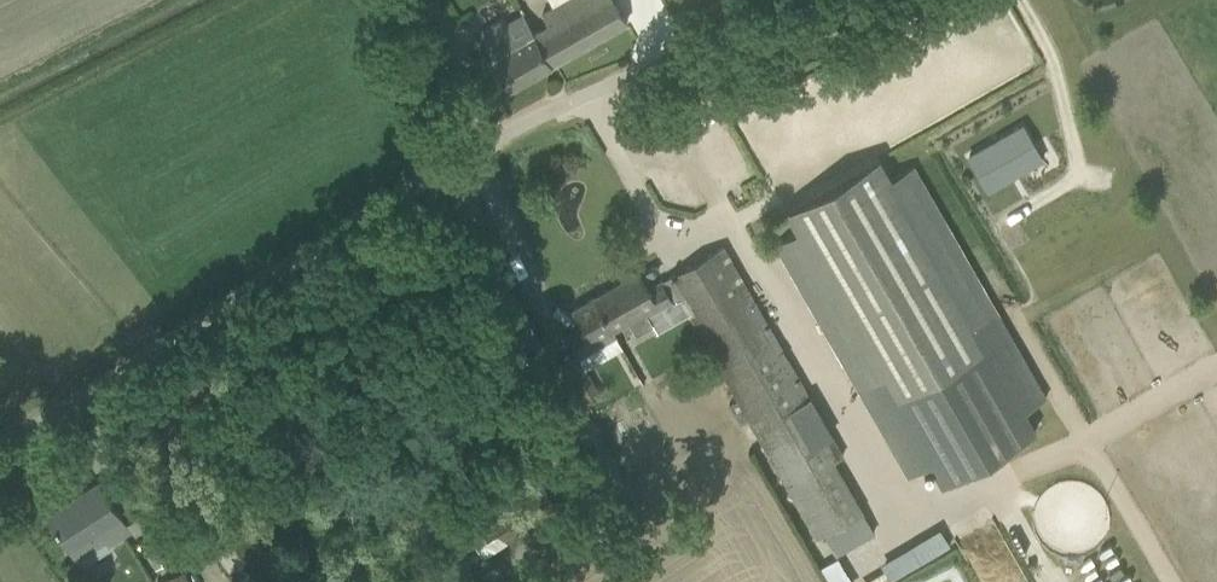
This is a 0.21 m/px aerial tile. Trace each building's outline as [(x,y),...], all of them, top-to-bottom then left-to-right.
[(627,22),(615,1),(614,0),(567,0),(545,12),(541,15),(546,23),(534,31),(553,64),(627,22)] [(534,31),(524,15),(523,15),(522,13),(505,22),(503,19),(480,33),(511,88),(553,64),(534,31)] [(968,154),(987,188),(1040,158),(1021,124),(968,154)] [(797,232),(776,244),(908,476),(930,464),(942,485),(1035,432),(1023,411),(1046,398),(913,166),(890,179),(878,158),(785,211),(797,232)] [(723,245),(668,277),(680,298),(690,315),(696,325),(686,330),(694,343),(703,338),(737,398),(729,403),(742,425),(750,420),(779,471),(788,487),(817,538),(864,511),(835,460),(843,455),(820,415),(808,422),(798,404),(809,397),(735,266),(723,245)] [(570,332),(582,354),(615,335),(612,330),(627,321),(634,333),(651,324),(647,317),(673,302),(661,281),(648,288),(638,271),(607,288),(576,306),(586,323),(570,332)] [(589,373),(576,381),(587,401),(601,394),(589,373)] [(49,514),(62,534),(71,549),(120,518),(98,483),(49,514)] [(527,491),(463,522),(477,551),(541,520),(527,491)] [(199,517),(228,567),(262,548),(233,498),(199,517)] [(862,581),(892,581),(886,570),(862,581)] [(184,571),(160,581),(189,581),(184,571)]
